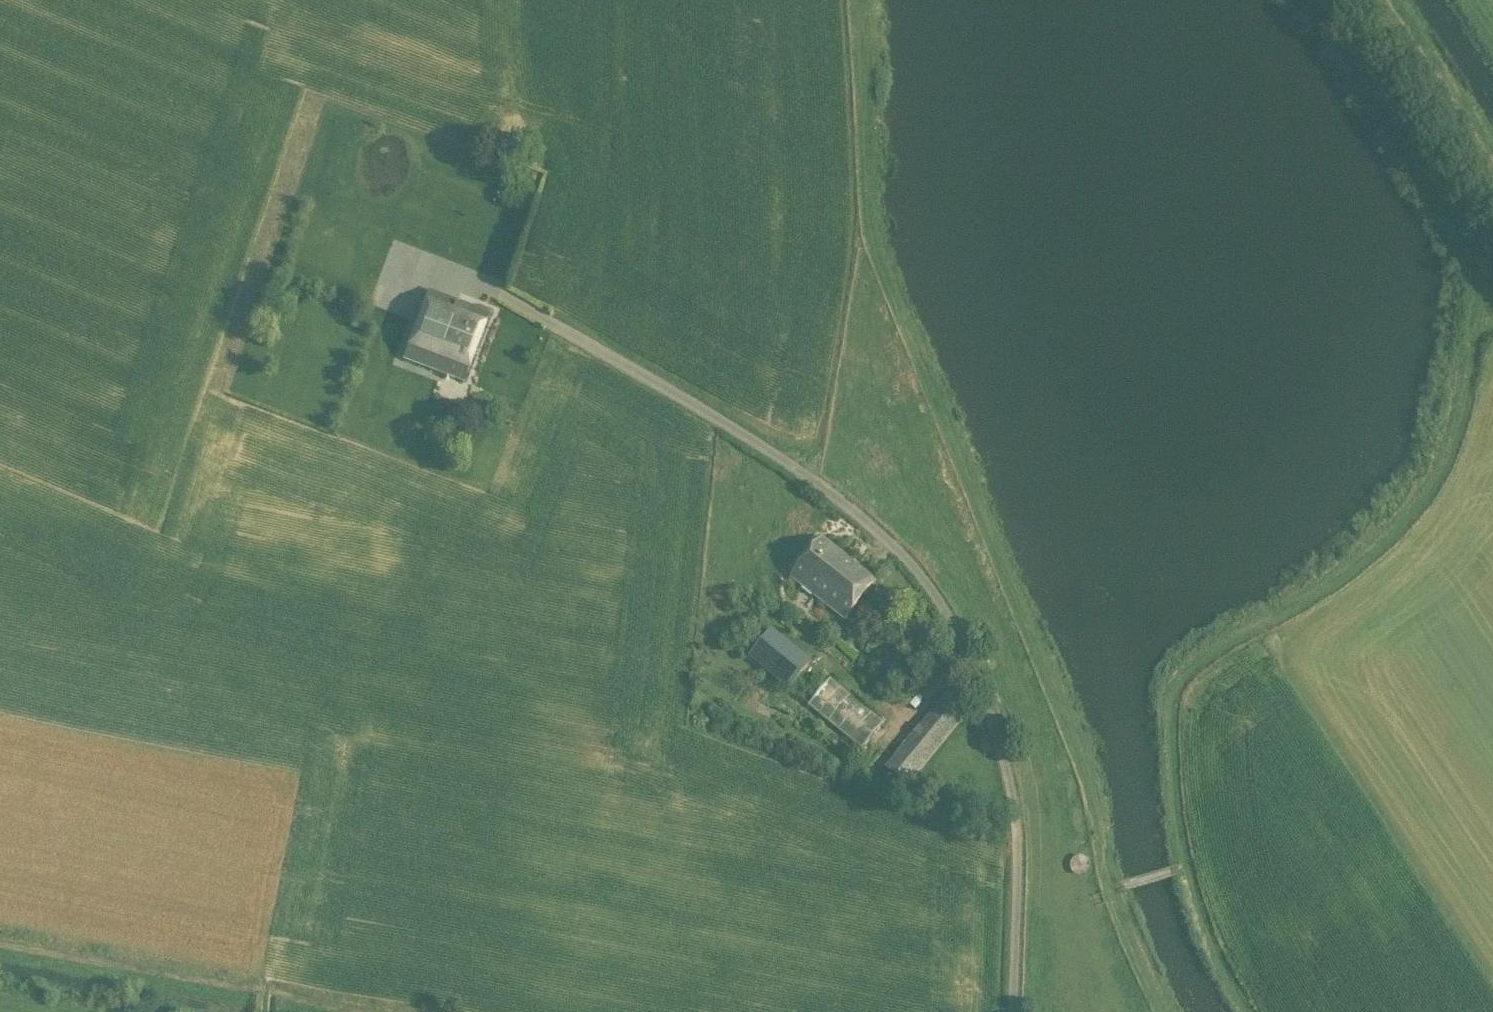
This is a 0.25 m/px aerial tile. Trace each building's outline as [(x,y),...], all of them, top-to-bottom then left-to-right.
[(463,382),(489,313),(430,290),(370,444),(412,459),(409,466),(435,476),(437,471),(427,467),(435,445),(423,440),(447,376),(463,382)] [(845,620),(876,581),(823,539),(792,577),(845,620)] [(812,662),(771,630),(749,658),(790,690),(812,662)] [(808,706),(862,749),(884,722),(831,678),(808,706)] [(908,786),(972,709),(949,691),(885,769),(908,786)]
